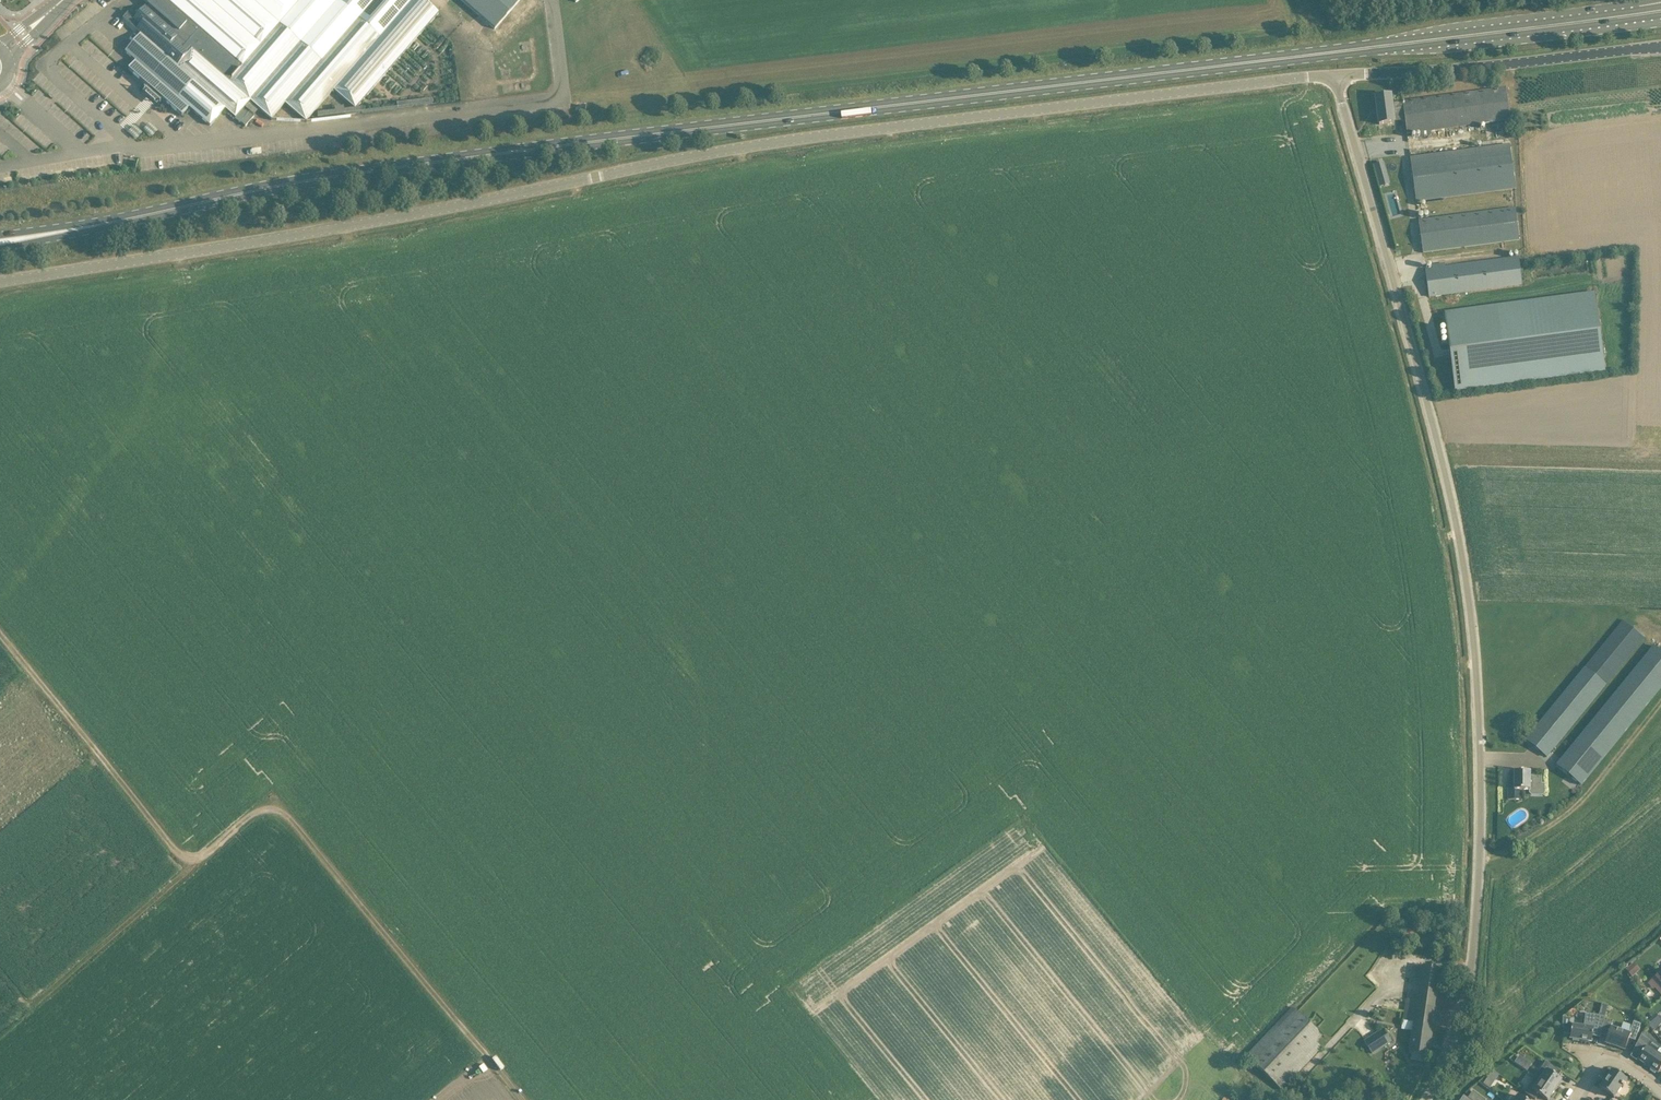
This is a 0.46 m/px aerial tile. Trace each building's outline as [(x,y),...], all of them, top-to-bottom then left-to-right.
[(124,50),(135,59),(127,67),(183,115),(190,108),(210,125),(224,108),(235,118),(243,109),(245,107),(250,101),(259,109),(271,119),(285,103),(306,122),(333,90),(355,109),(356,109),(439,14),(422,0),(142,0),(147,4),(144,7),(135,18),(133,20),(139,26),(136,30),(137,32),(138,33),(124,50)] [(495,28),(519,0),(462,0),(495,28)] [(1511,118),(1507,89),(1403,102),(1403,103),(1392,104),(1391,96),(1376,98),(1379,125),(1395,123),(1393,113),(1404,111),(1407,134),(1511,120),(1511,118)] [(241,123),(248,114),(243,109),(235,119),(240,123),(241,123)] [(248,114),(241,123),(245,127),(254,117),(249,113),(248,114)] [(1416,202),(1427,200),(1516,188),(1511,145),(1410,159),(1416,202)] [(1375,165),(1378,175),(1388,172),(1385,162),(1375,165)] [(1423,253),(1434,252),(1520,240),(1516,208),(1419,221),(1423,253)] [(1429,297),(1522,285),(1519,258),(1425,270),(1429,297)] [(1445,313),(1455,392),(1603,372),(1592,293),(1445,313)] [(1624,621),(1526,740),(1547,757),(1644,638),(1624,621)] [(1557,765),(1581,785),(1660,687),(1660,652),(1654,646),(1557,765)] [(1531,772),(1515,772),(1510,772),(1510,785),(1508,785),(1508,800),(1521,800),(1521,790),(1531,790),(1531,785),(1541,785),(1542,777),(1531,777),(1531,772)] [(1409,1055),(1411,1055),(1411,1060),(1426,1062),(1426,1057),(1429,1058),(1442,970),(1422,967),(1417,1001),(1406,1000),(1403,1021),(1414,1023),(1409,1055)] [(1647,983),(1653,989),(1655,988),(1660,996),(1660,971),(1647,983)] [(1293,1007),(1246,1057),(1282,1091),(1296,1076),(1322,1048),(1317,1043),(1324,1036),(1300,1014),(1293,1007)] [(1600,1035),(1601,1035),(1605,1017),(1598,1015),(1586,1014),(1584,1027),(1572,1025),(1570,1039),(1573,1039),(1573,1041),(1579,1042),(1579,1040),(1592,1042),(1593,1033),(1600,1035)] [(1631,1035),(1613,1028),(1606,1044),(1625,1052),(1630,1041),(1636,1043),(1643,1027),(1636,1024),(1631,1035)] [(1383,1028),(1377,1033),(1385,1047),(1392,1042),(1383,1028)] [(1638,1059),(1651,1068),(1650,1070),(1655,1073),(1656,1072),(1658,1073),(1660,1069),(1660,1056),(1647,1047),(1652,1040),(1642,1033),(1636,1047),(1643,1052),(1638,1059)] [(1519,1065),(1524,1059),(1519,1056),(1515,1063),(1519,1065)] [(1546,1062),(1535,1077),(1540,1080),(1555,1091),(1562,1081),(1558,1078),(1561,1072),(1550,1065),(1546,1062)] [(1492,1073),(1490,1075),(1496,1080),(1499,1075),(1493,1071),(1492,1073)] [(1614,1098),(1624,1084),(1623,1083),(1625,1079),(1618,1074),(1613,1071),(1600,1089),(1614,1098)] [(1525,1093),(1535,1099),(1539,1095),(1546,1099),(1549,1099),(1555,1091),(1540,1080),(1535,1077),(1528,1087),(1525,1093)] [(1460,1099),(1484,1099),(1485,1098),(1472,1090),(1467,1097),(1463,1095),(1460,1099)]
